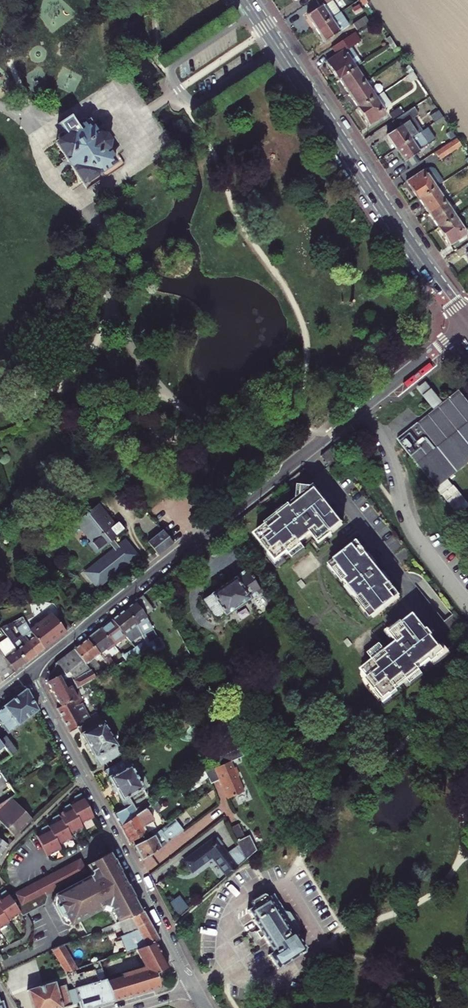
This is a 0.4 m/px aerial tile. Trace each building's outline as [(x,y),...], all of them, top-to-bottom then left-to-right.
[(340,13),(315,28),(324,43),(349,26),(340,13)] [(352,25),(357,31),(368,24),(364,17),(352,25)] [(325,62),(337,80),(355,68),(344,52),(357,43),(352,34),(330,48),(335,56),(325,62)] [(393,43),(389,37),(385,39),(389,46),(393,43)] [(393,43),(389,46),(393,52),(397,49),(393,43)] [(413,72),(408,66),(404,68),(408,75),(413,72)] [(338,80),(347,94),(364,82),(355,68),(337,80),(337,81),(338,80)] [(356,109),(374,97),(364,82),(347,94),(356,107),(355,108),(356,109)] [(374,97),(356,109),(367,126),(386,114),(374,97)] [(386,134),(395,149),(417,134),(408,121),(417,114),(413,108),(393,121),(397,127),(386,134)] [(397,109),(388,114),(392,120),(400,114),(397,109)] [(442,116),(438,110),(429,115),(433,122),(442,116)] [(443,117),(434,123),(438,129),(447,123),(443,117)] [(59,142),(56,144),(82,184),(101,172),(105,176),(109,176),(122,167),(123,164),(123,162),(110,143),(109,144),(105,137),(99,135),(97,136),(88,123),(87,124),(85,120),(81,120),(77,123),(76,126),(65,133),(63,132),(57,136),(57,139),(59,142)] [(428,147),(419,133),(417,134),(395,149),(404,162),(428,147)] [(457,138),(440,149),(444,155),(461,144),(457,138)] [(460,173),(462,177),(467,173),(467,169),(467,168),(460,173)] [(405,182),(417,200),(435,188),(423,170),(405,182)] [(428,213),(445,202),(435,188),(417,200),(418,201),(419,200),(428,213)] [(454,217),(459,214),(449,199),(445,202),(454,217)] [(435,227),(437,229),(454,217),(445,202),(428,213),(436,226),(435,227)] [(466,234),(454,217),(437,229),(448,246),(466,234)] [(418,389),(435,410),(443,404),(427,382),(418,389)] [(397,442),(435,490),(457,517),(467,508),(467,505),(448,481),(467,465),(467,401),(460,391),(443,404),(435,410),(397,442)] [(332,471),(343,462),(332,448),(331,446),(320,456),(332,471)] [(323,502),(312,487),(302,485),(301,495),(279,514),(277,513),(255,533),(275,560),(287,551),(288,552),(301,543),(299,541),(311,533),(319,543),(331,534),(330,532),(342,523),(325,500),(323,502)] [(77,522),(100,551),(109,544),(115,552),(89,574),(99,588),(137,556),(124,541),(117,547),(112,541),(125,531),(116,521),(111,526),(107,521),(109,519),(97,505),(77,522)] [(77,522),(75,523),(91,542),(88,544),(97,554),(100,551),(77,522)] [(159,555),(173,544),(163,532),(149,542),(159,555)] [(356,599),(370,618),(398,597),(388,584),(387,585),(379,574),(380,573),(375,566),(373,567),(364,555),(366,554),(357,542),(330,563),(348,586),(356,599)] [(260,591),(259,590),(260,588),(261,581),(258,575),(254,572),(247,571),(246,569),(203,600),(217,620),(260,591)] [(135,601),(146,616),(155,609),(143,595),(135,601)] [(135,601),(126,608),(141,634),(146,643),(149,648),(150,651),(156,647),(156,646),(153,641),(158,638),(146,616),(135,601)] [(113,619),(128,639),(130,642),(141,634),(126,608),(113,619)] [(44,650),(71,628),(62,615),(55,620),(49,611),(46,613),(48,616),(30,631),(44,650)] [(425,632),(412,616),(400,625),(399,623),(387,633),(395,643),(383,652),(382,650),(369,660),(371,661),(359,670),(380,699),(393,690),(392,688),(403,680),(404,681),(417,672),(416,670),(427,662),(428,663),(441,654),(429,638),(427,640),(423,634),(425,632)] [(44,650),(30,631),(23,617),(12,623),(15,627),(21,635),(36,656),(44,650)] [(119,639),(122,643),(128,639),(113,619),(100,628),(106,637),(108,635),(114,643),(119,639)] [(27,663),(36,656),(21,635),(16,639),(10,632),(15,627),(12,623),(1,629),(16,649),(27,663)] [(106,637),(100,628),(88,638),(100,654),(114,643),(108,635),(106,637)] [(88,638),(74,648),(90,669),(96,678),(105,672),(94,658),(100,654),(88,638)] [(15,673),(27,663),(16,649),(12,652),(2,639),(0,641),(0,652),(15,673)] [(117,647),(122,643),(119,639),(114,643),(117,647)] [(146,643),(135,648),(139,653),(149,648),(146,643)] [(90,669),(74,648),(55,664),(54,670),(49,674),(48,681),(61,707),(71,701),(72,702),(77,699),(73,691),(78,688),(96,678),(90,669)] [(129,649),(122,654),(127,660),(139,653),(135,648),(130,651),(129,649)] [(0,652),(0,675),(4,681),(15,673),(0,652)] [(111,657),(105,661),(111,669),(127,660),(122,654),(113,659),(111,657)] [(172,665),(162,672),(165,677),(175,670),(172,665)] [(78,728),(85,724),(76,707),(84,703),(78,688),(73,691),(77,699),(72,702),(71,701),(61,707),(57,709),(69,732),(78,728)] [(9,733),(38,711),(26,689),(0,710),(0,722),(9,733)] [(217,707),(215,702),(213,703),(212,701),(205,705),(210,713),(216,710),(215,708),(217,707)] [(122,755),(100,716),(85,724),(78,728),(99,767),(122,755)] [(6,738),(1,742),(4,746),(12,755),(17,752),(6,738)] [(238,747),(214,759),(216,763),(218,766),(230,761),(243,755),(238,747)] [(124,807),(114,814),(120,826),(135,817),(139,815),(137,810),(130,797),(144,789),(127,760),(105,772),(124,807)] [(207,779),(210,783),(218,779),(227,797),(243,790),(237,776),(239,775),(235,766),(233,767),(230,761),(218,766),(216,763),(203,769),(207,779)] [(203,769),(191,777),(198,786),(207,779),(203,769)] [(94,818),(81,794),(75,798),(74,801),(69,804),(70,805),(80,825),(94,818)] [(14,836),(31,819),(11,798),(0,806),(0,827),(14,836)] [(149,802),(137,810),(139,815),(147,810),(152,806),(149,802)] [(64,808),(63,812),(58,814),(59,815),(69,835),(82,828),(80,825),(70,805),(64,808)] [(134,846),(150,838),(144,827),(154,821),(147,810),(139,815),(135,817),(120,826),(129,844),(132,842),(134,846)] [(69,835),(59,815),(53,818),(52,822),(47,825),(48,826),(58,846),(71,839),(69,835)] [(134,846),(142,861),(163,846),(186,828),(178,818),(154,836),(150,838),(134,846)] [(245,860),(256,850),(249,836),(245,838),(238,824),(230,828),(240,849),(245,860)] [(58,846),(48,826),(42,829),(41,833),(36,835),(47,857),(60,850),(58,846)] [(245,860),(240,849),(229,857),(220,846),(222,845),(217,838),(215,839),(214,838),(185,861),(193,872),(211,858),(226,877),(245,860)] [(8,845),(2,841),(0,839),(0,858),(8,845)] [(109,853),(87,865),(91,873),(92,875),(91,876),(54,895),(70,925),(79,921),(87,935),(97,931),(128,918),(130,917),(130,918),(140,912),(132,898),(134,897),(127,885),(126,886),(119,872),(120,871),(114,859),(112,860),(109,853)] [(79,860),(9,897),(20,913),(22,915),(44,903),(47,896),(45,894),(86,872),(79,860)] [(120,871),(119,872),(126,886),(127,885),(128,884),(121,871),(120,871)] [(6,891),(0,894),(0,910),(8,921),(20,913),(9,897),(6,891)] [(180,894),(171,901),(179,913),(189,906),(180,894)] [(263,894),(252,901),(252,904),(253,906),(247,910),(253,920),(252,920),(258,930),(255,932),(259,939),(263,937),(272,952),(268,954),(277,969),(304,953),(306,949),(296,932),(299,930),(298,927),(289,912),(285,911),(274,894),(267,897),(265,895),(263,894)] [(70,925),(54,895),(53,896),(51,902),(62,923),(68,925),(70,925)] [(9,923),(8,921),(0,910),(0,929),(9,923)] [(128,918),(97,931),(99,937),(121,929),(123,936),(121,937),(124,946),(105,953),(107,959),(136,950),(147,946),(158,940),(142,911),(140,912),(130,918),(130,917),(128,918)] [(51,950),(66,973),(67,975),(85,966),(72,941),(51,950)] [(107,982),(113,999),(132,994),(132,995),(160,986),(158,978),(152,976),(156,974),(168,967),(155,942),(147,946),(136,950),(144,967),(142,968),(143,971),(122,977),(107,982)] [(121,974),(122,977),(143,971),(142,968),(121,974)] [(75,990),(81,1007),(90,1007),(114,1001),(113,999),(107,982),(106,980),(75,990)] [(68,991),(66,985),(57,988),(55,982),(27,990),(32,1007),(63,1007),(72,1005),(68,991)] [(68,991),(72,1005),(73,1007),(81,1007),(75,990),(68,991)]
